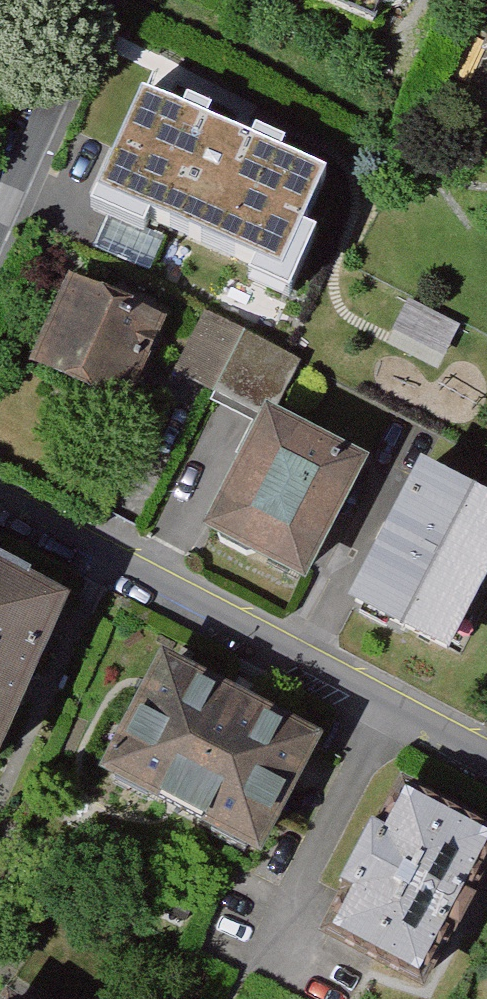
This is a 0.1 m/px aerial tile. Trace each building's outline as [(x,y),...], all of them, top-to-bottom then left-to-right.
[(352,9),(361,7),(364,21),(388,32),(411,23),(420,0),(333,0),(352,9)] [(171,82),(121,180),(226,234),(271,147),(239,130),(244,119),(171,82)] [(210,267),(96,212),(79,247),(192,302),(210,267)] [(158,327),(68,288),(31,374),(121,413),(158,327)] [(309,355),(212,309),(184,368),(280,414),(309,355)] [(362,470),(259,417),(197,537),(300,590),(362,470)] [(434,478),(362,619),(453,665),(486,599),(486,505),(434,478)] [(0,571),(0,759),(72,604),(0,571)] [(320,736),(175,660),(118,770),(263,846),(320,736)] [(486,866),(486,835),(413,797),(396,832),(380,824),(348,886),(362,893),(340,936),(428,981),(486,866)]
